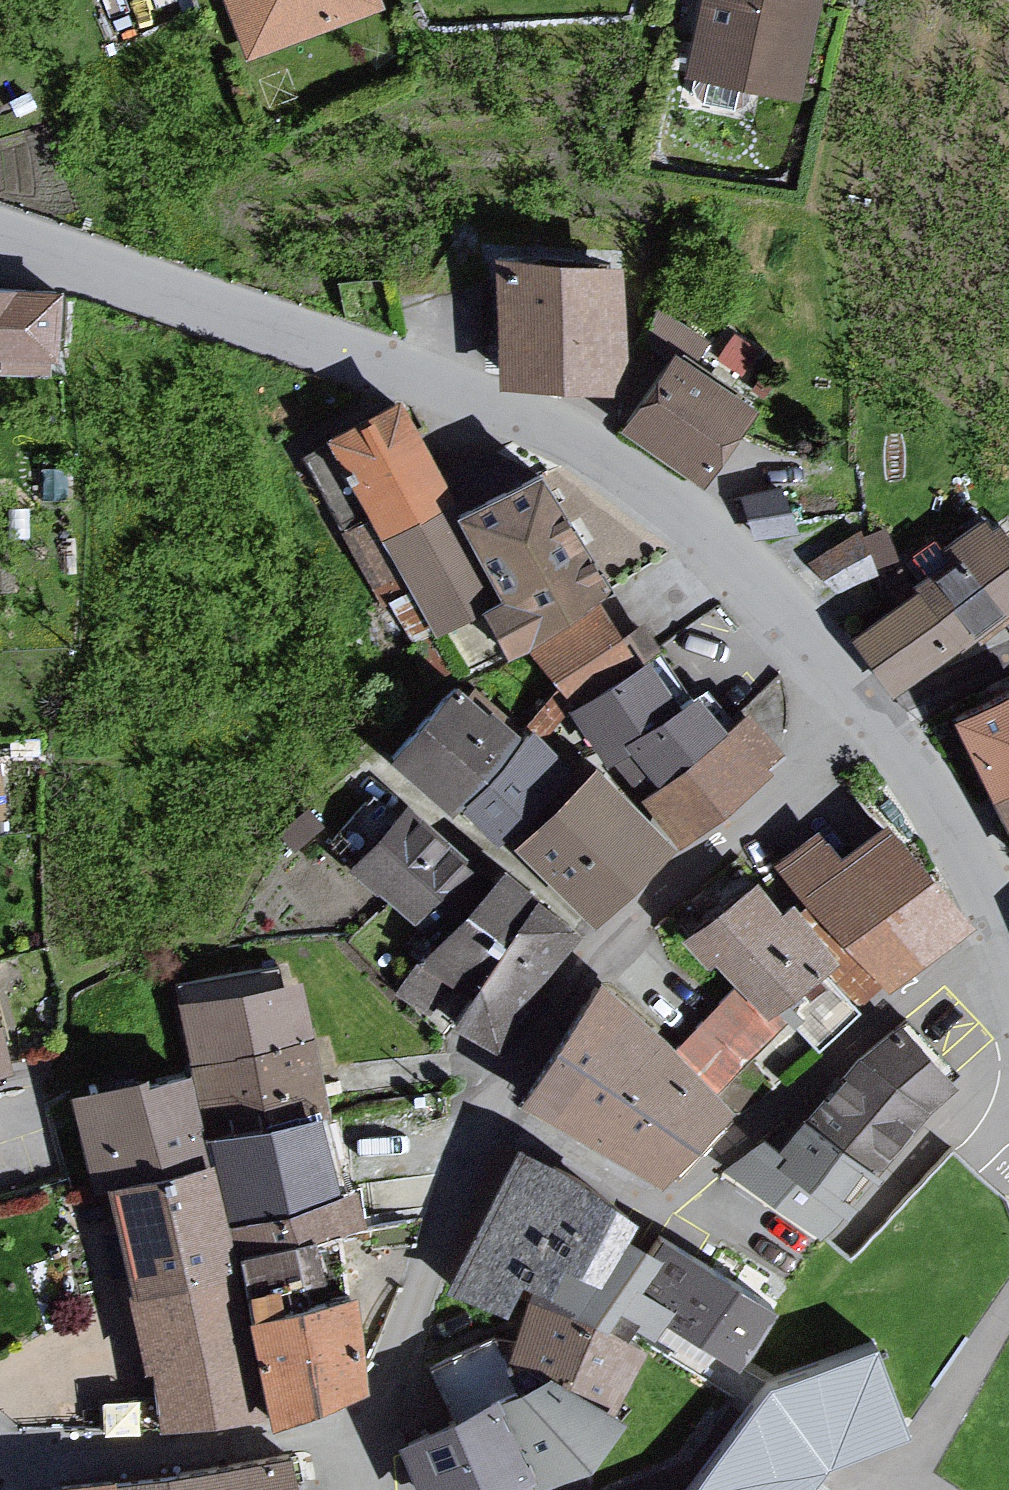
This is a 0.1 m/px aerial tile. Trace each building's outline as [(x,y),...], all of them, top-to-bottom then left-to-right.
[(244,69),(379,20),(371,0),(217,0),(244,69)] [(677,84),(794,107),(813,0),(691,0),(677,84)] [(607,274),(477,258),(487,395),(607,400),(607,274)] [(0,275),(0,347),(39,348),(40,366),(88,367),(89,284),(0,275)] [(655,354),(604,426),(694,491),(749,421),(655,354)] [(408,386),(340,432),(397,526),(461,490),(470,482),(408,386)] [(540,457),(468,503),(512,579),(526,594),(503,611),(523,641),(539,631),(607,583),(617,576),(540,457)] [(468,503),(461,490),(397,526),(448,615),(512,579),(468,503)] [(903,596),(944,652),(975,651),(1008,614),(1008,565),(972,521),(904,573),(903,596)] [(859,522),(815,545),(836,584),(880,560),(859,522)] [(607,583),(539,631),(581,690),(648,641),(607,583)] [(903,596),(841,644),(883,697),(944,652),(903,596)] [(648,641),(581,690),(575,694),(617,748),(628,739),(657,776),(725,724),(656,635),(648,641)] [(524,729),(461,671),(392,746),(456,804),(465,794),(524,729)] [(931,728),(978,803),(1008,784),(1008,697),(1007,693),(931,728)] [(725,724),(654,783),(695,832),(796,748),(754,699),(725,724)] [(465,794),(508,833),(574,760),(530,721),(524,729),(465,794)] [(0,744),(0,807),(32,804),(26,741),(0,744)] [(661,833),(577,756),(574,760),(508,833),(504,835),(588,912),(661,833)] [(1008,855),(1008,784),(978,803),(1008,855)] [(470,864),(402,802),(351,856),(419,919),(470,864)] [(764,875),(861,1005),(959,931),(875,830),(837,864),(807,835),(764,875)] [(527,884),(495,859),(393,992),(427,1014),(527,884)] [(738,882),(661,940),(724,991),(755,1022),(820,970),(776,908),(764,917),(738,882)] [(580,925),(527,884),(465,988),(448,1021),(499,1049),(533,988),(580,925)] [(293,983),(171,1008),(199,1143),(310,1119),(313,1128),(325,1125),(293,983)] [(585,988),(501,1105),(652,1192),(718,1115),(585,988)] [(0,1018),(0,1079),(14,1074),(0,1018)] [(943,1089),(882,1024),(800,1115),(867,1166),(943,1089)] [(128,1075),(68,1096),(91,1191),(193,1168),(175,1077),(131,1085),(128,1075)] [(862,1173),(791,1109),(756,1157),(744,1145),(728,1180),(804,1231),(862,1173)] [(310,1119),(199,1143),(218,1218),(331,1191),(313,1128),(310,1119)] [(499,1149),(434,1292),(506,1326),(516,1295),(531,1298),(540,1277),(580,1290),(601,1214),(499,1149)] [(193,1168),(91,1191),(151,1442),(258,1432),(229,1315),(211,1222),(200,1167),(193,1168)] [(351,1235),(340,1188),(211,1222),(229,1315),(315,1294),(297,1241),(351,1235)] [(776,1286),(697,1243),(667,1310),(734,1342),(748,1314),(761,1321),(776,1286)] [(506,1326),(496,1358),(610,1409),(649,1313),(580,1290),(540,1277),(531,1298),(516,1295),(506,1326)] [(330,1296),(229,1315),(258,1432),(352,1390),(330,1296)] [(679,1489),(798,1489),(822,1456),(905,1428),(872,1338),(765,1378),(687,1487),(679,1489)] [(475,1403),(518,1481),(523,1489),(532,1489),(571,1472),(602,1426),(530,1378),(475,1403)] [(475,1403),(389,1453),(407,1489),(495,1489),(518,1481),(475,1403)] [(36,1489),(283,1489),(276,1461),(36,1489)]
